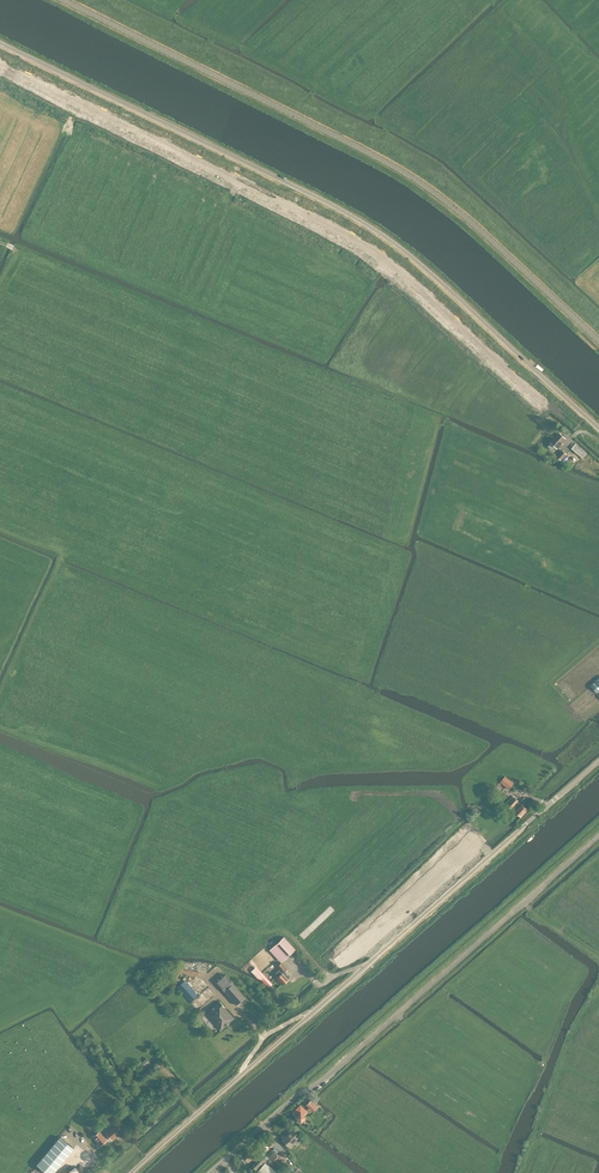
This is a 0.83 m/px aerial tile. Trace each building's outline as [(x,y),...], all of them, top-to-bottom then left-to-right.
[(555,446),(557,448),(566,439),(558,432),(550,442),(547,446),(552,449),(555,446)] [(587,454),(576,444),(572,448),(583,458),(587,454)] [(557,456),(561,461),(567,454),(562,450),(557,456)] [(590,686),(597,693),(598,692),(598,678),(590,686)] [(514,783),(505,776),(500,782),(509,789),(514,783)] [(522,804),(520,806),(516,803),(518,801),(513,796),(506,803),(511,808),(515,811),(521,817),(528,810),(522,804)] [(284,937),(273,946),(285,959),(295,949),(284,937)] [(288,969),(281,962),(277,966),(284,973),(288,969)] [(158,966),(158,974),(172,975),(173,967),(158,966)] [(256,967),(252,971),(257,977),(258,978),(261,979),(268,987),(272,983),(265,976),(256,967)] [(279,975),(276,978),(282,984),(288,979),(280,971),(278,973),(279,975)] [(185,980),(184,980),(177,987),(190,1002),(198,995),(185,980)] [(224,991),(236,1004),(245,997),(233,983),(224,991)] [(220,1001),(206,1013),(220,1029),(220,1030),(225,1025),(226,1026),(229,1023),(228,1022),(233,1018),(234,1018),(233,1017),(224,1007),(220,1001)] [(146,1060),(138,1067),(137,1069),(142,1075),(152,1066),(147,1060),(146,1060)] [(153,1091),(158,1097),(161,1095),(156,1088),(153,1091)] [(311,1100),(309,1102),(307,1104),(309,1105),(314,1110),(318,1106),(311,1100)] [(295,1116),(294,1117),(300,1122),(306,1116),(304,1115),(307,1111),(300,1105),(293,1113),(295,1116)] [(100,1145),(106,1140),(105,1139),(109,1136),(112,1140),(122,1131),(115,1123),(105,1132),(106,1133),(102,1136),(99,1132),(94,1136),(100,1145)] [(300,1137),(293,1130),(291,1129),(284,1136),(285,1137),(281,1140),(289,1149),(295,1142),(300,1137)] [(60,1137),(37,1164),(47,1172),(53,1172),(74,1148),(60,1137)] [(272,1161),(277,1156),(272,1151),(267,1156),(272,1161)] [(249,1163),(253,1158),(248,1153),(241,1160),(244,1165),(247,1162),(249,1163)] [(265,1162),(266,1160),(259,1153),(254,1159),(256,1160),(251,1165),(256,1170),(265,1162)] [(274,1169),(279,1172),(286,1164),(281,1160),(279,1163),(278,1163),(274,1169)] [(256,1170),(259,1172),(278,1172),(265,1162),(256,1170)]
